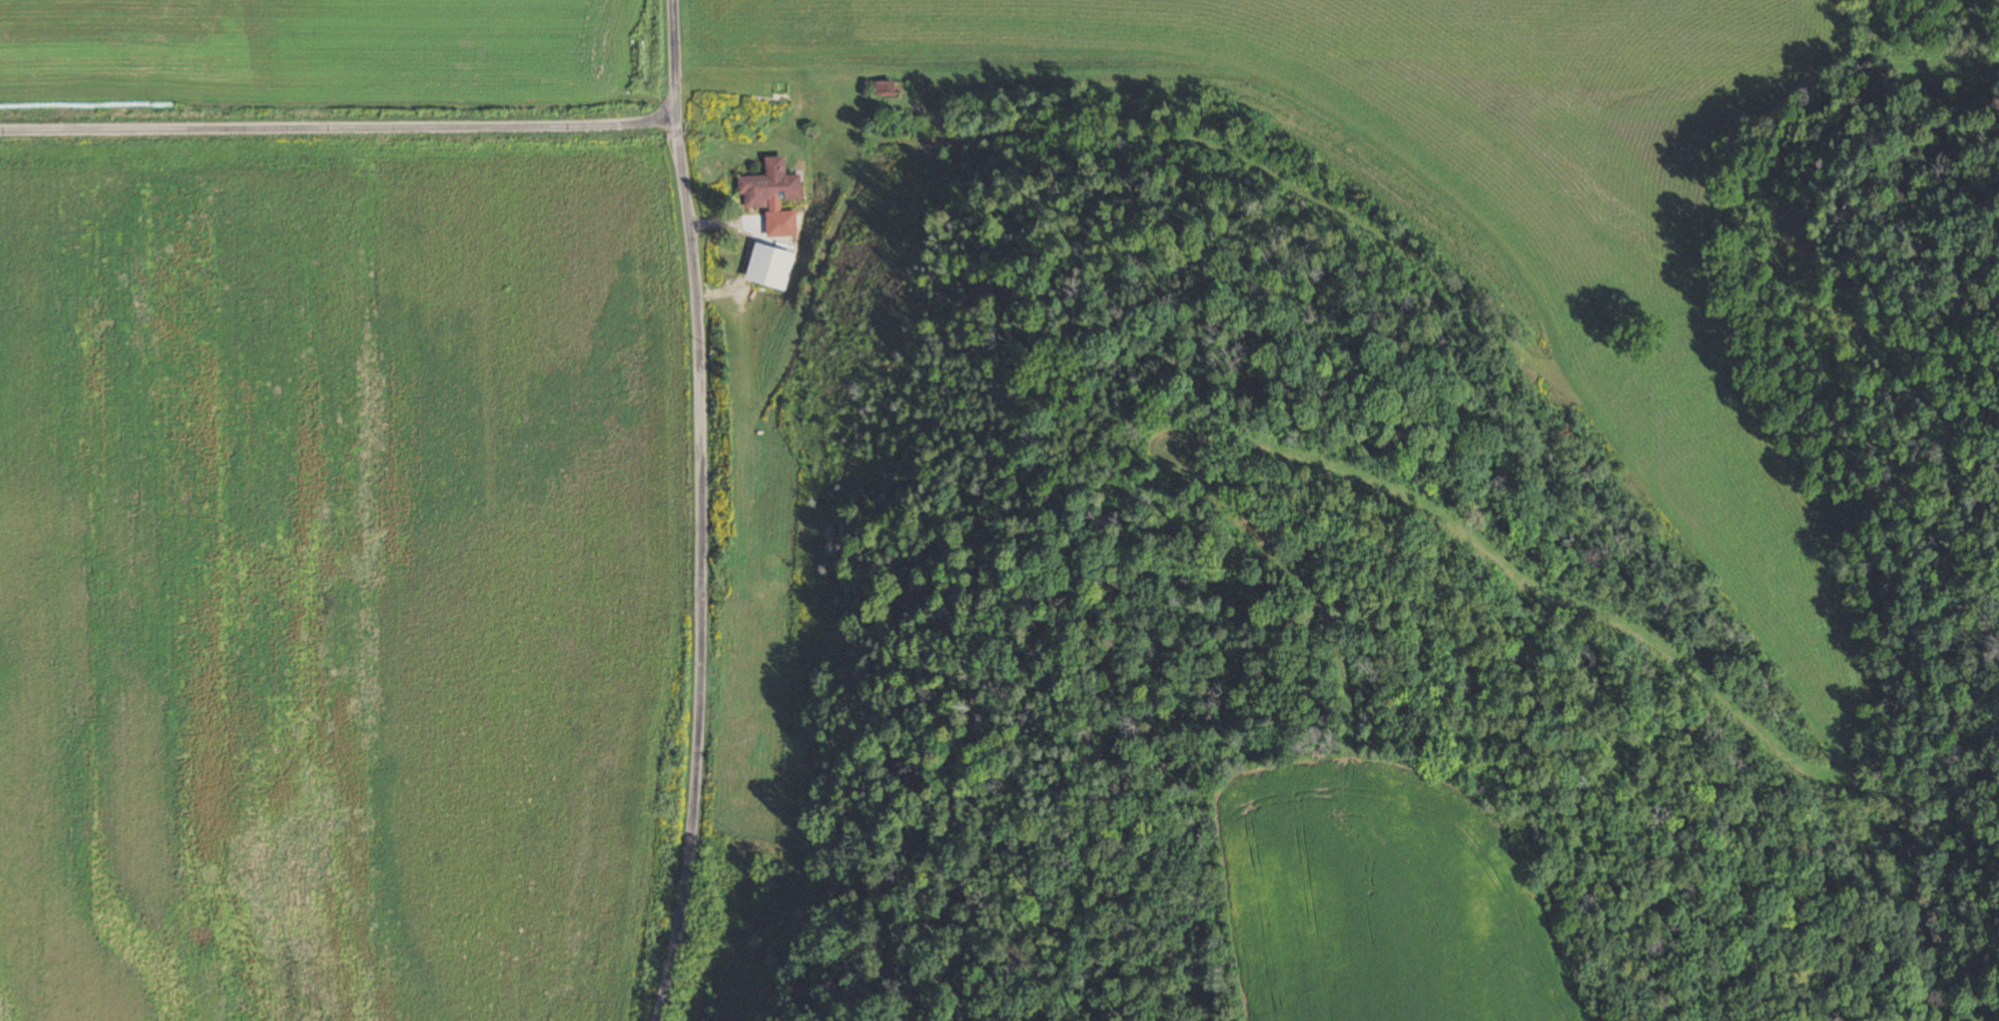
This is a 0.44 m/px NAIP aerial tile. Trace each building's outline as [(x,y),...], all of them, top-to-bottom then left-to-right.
[(892,82),(873,82),(873,98),(892,98),(892,82)] [(804,176),(786,176),(785,158),(765,158),(765,177),(744,177),(745,210),(769,209),(769,202),(805,201),(804,176)]
